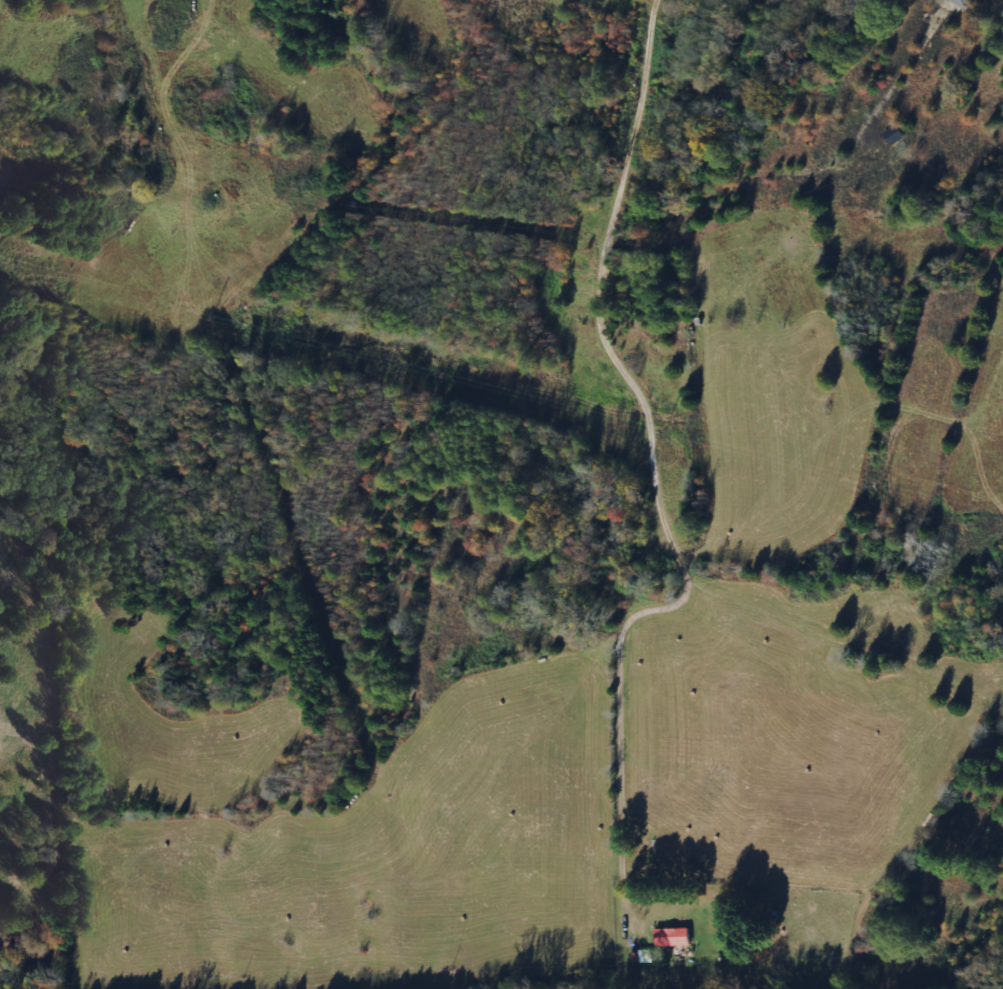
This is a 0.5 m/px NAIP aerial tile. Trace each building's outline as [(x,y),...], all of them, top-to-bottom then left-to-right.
[(688,929),(654,929),(654,946),(688,946),(688,929)]
